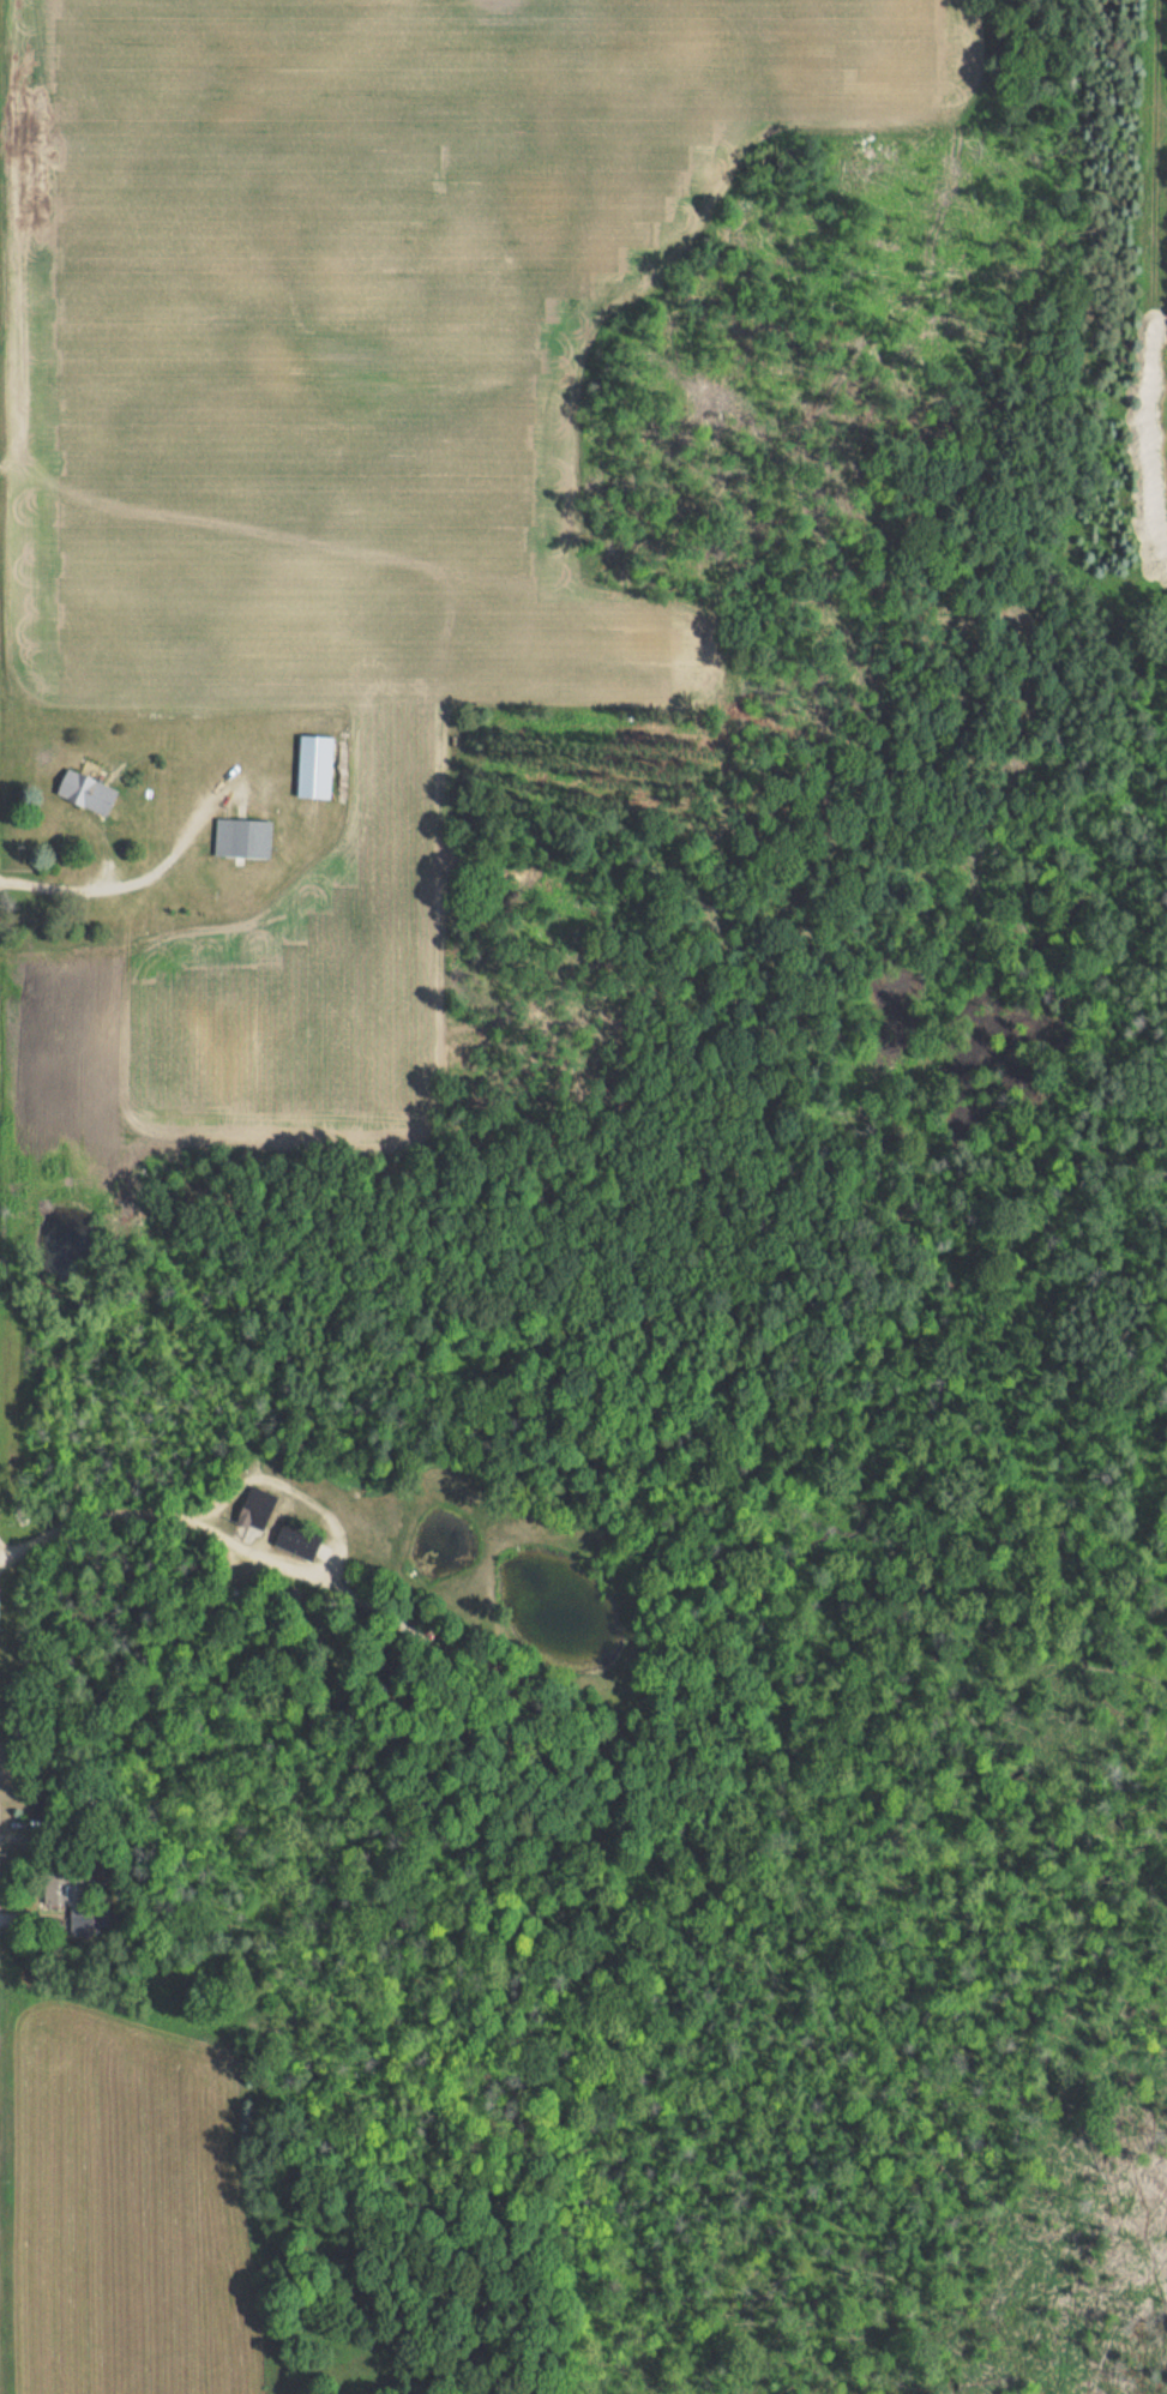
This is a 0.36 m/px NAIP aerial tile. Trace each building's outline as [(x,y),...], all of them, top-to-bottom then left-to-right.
[(299,796),(332,797),(334,735),(300,734),(299,796)] [(56,796),(109,814),(119,787),(66,768),(56,796)] [(271,857),(272,819),(216,818),(215,855),(271,857)] [(237,1522),(263,1532),(277,1496),(250,1486),(237,1522)] [(274,1547),(313,1560),(322,1534),(283,1520),(274,1547)] [(44,1904),(68,1904),(68,1875),(44,1875),(44,1904)] [(69,1935),(91,1935),(91,1913),(69,1913),(69,1935)]
